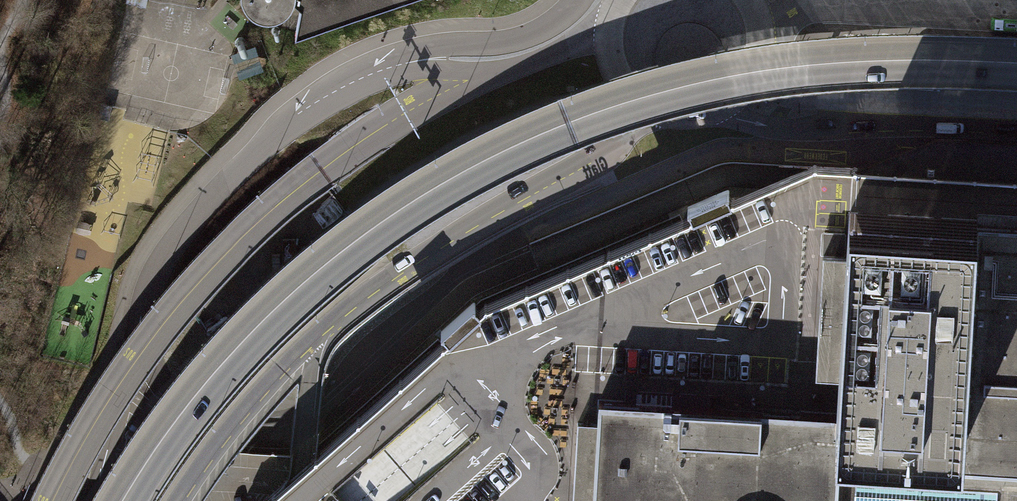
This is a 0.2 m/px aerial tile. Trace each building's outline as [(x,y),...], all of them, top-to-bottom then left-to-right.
[(243,1),(248,8),(255,13),(263,15),(272,15),(280,12),(286,7),(290,0),(243,0),(243,1)] [(294,33),(395,0),(300,0),(294,33)] [(814,166),(793,175),(484,308),(318,456),(303,470),(289,482),(268,500),(595,500),(599,435),(602,392),(841,405),(849,256),(851,210),(980,217),(1016,219),(1016,179),(814,166)] [(602,392),(599,435),(595,500),(1016,500),(1016,219),(980,217),(851,210),(849,256),(841,405),(602,392)]
